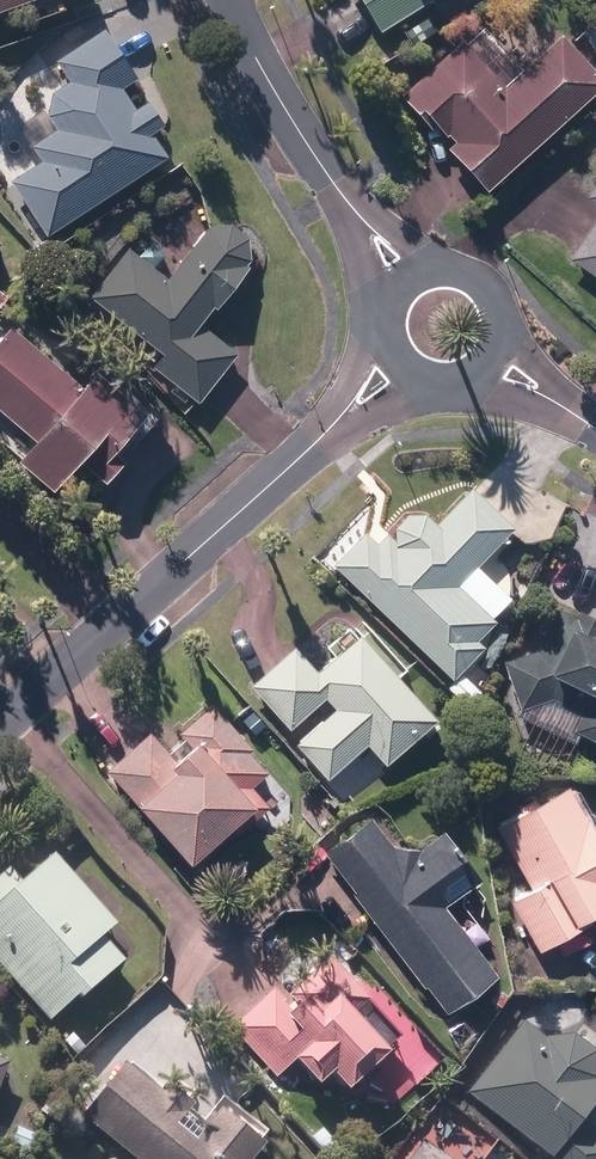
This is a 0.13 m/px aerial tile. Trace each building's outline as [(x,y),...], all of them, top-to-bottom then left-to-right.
[(47,0),(0,0),(0,16),(47,0)] [(378,35),(434,0),(356,0),(378,35)] [(389,34),(400,51),(414,43),(403,26),(389,34)] [(595,59),(595,58),(595,29),(582,37),(595,59)] [(11,183),(47,239),(167,161),(151,137),(163,129),(148,105),(135,114),(120,92),(136,81),(103,31),(55,62),(68,85),(51,96),(60,110),(48,119),(57,132),(32,148),(42,163),(11,183)] [(399,100),(431,136),(435,131),(443,140),(447,138),(454,146),(445,154),(483,196),(595,93),(595,81),(559,40),(521,74),(504,90),(464,48),(461,43),(460,44),(399,100)] [(585,198),(595,206),(595,184),(585,198)] [(595,280),(595,223),(569,261),(595,280)] [(152,371),(197,407),(236,357),(199,328),(213,311),(217,313),(248,273),(245,271),(249,265),(247,242),(230,229),(208,232),(167,283),(127,253),(89,301),(163,358),(152,371)] [(33,248),(39,257),(51,249),(45,240),(33,248)] [(76,469),(91,483),(153,415),(112,378),(103,387),(94,379),(80,394),(12,332),(0,345),(0,443),(19,460),(15,466),(50,498),(76,469)] [(363,532),(332,565),(331,565),(342,576),(450,679),(480,647),(474,641),(492,622),(455,587),(511,529),(469,488),(434,524),(423,514),(405,515),(395,526),(393,542),(385,535),(375,545),(363,532)] [(595,740),(595,621),(575,611),(572,618),(551,608),(530,651),(501,661),(518,709),(548,699),(579,714),(572,729),(595,740)] [(294,743),(326,778),(364,743),(383,763),(433,717),(357,636),(316,673),(291,646),(246,688),(285,730),(322,696),(333,708),(294,743)] [(445,688),(464,706),(477,691),(459,674),(445,688)] [(168,755),(146,732),(104,771),(186,861),(250,803),(240,792),(263,771),(245,750),(249,747),(208,702),(175,732),(184,742),(168,755)] [(456,776),(459,794),(470,792),(467,774),(456,776)] [(508,902),(536,953),(592,923),(595,930),(595,845),(563,787),(492,827),(528,891),(508,902)] [(494,975),(441,907),(476,879),(439,832),(416,850),(389,846),(366,817),(320,853),(445,1012),(494,975)] [(48,1024),(77,998),(80,1001),(124,962),(102,938),(115,927),(53,857),(21,884),(8,870),(0,878),(0,969),(48,1024)] [(337,1092),(377,1056),(378,1055),(377,1053),(393,1038),(362,1004),(365,1000),(327,957),(280,999),(272,991),(231,1028),(275,1077),(288,1066),(307,1087),(321,1075),(337,1092)] [(486,1004),(495,1010),(503,999),(494,992),(486,1004)] [(584,1123),(595,1108),(595,1075),(594,1054),(572,1036),(545,1042),(523,1024),(467,1092),(548,1158),(595,1158),(595,1133),(584,1123)] [(63,1041),(73,1053),(83,1046),(72,1033),(63,1041)] [(256,1146),(212,1111),(186,1144),(167,1128),(184,1107),(157,1086),(152,1094),(116,1066),(74,1119),(124,1158),(245,1158),(256,1146)] [(9,1144),(27,1152),(34,1135),(16,1129),(9,1144)] [(423,1141),(409,1158),(448,1158),(423,1141)]
